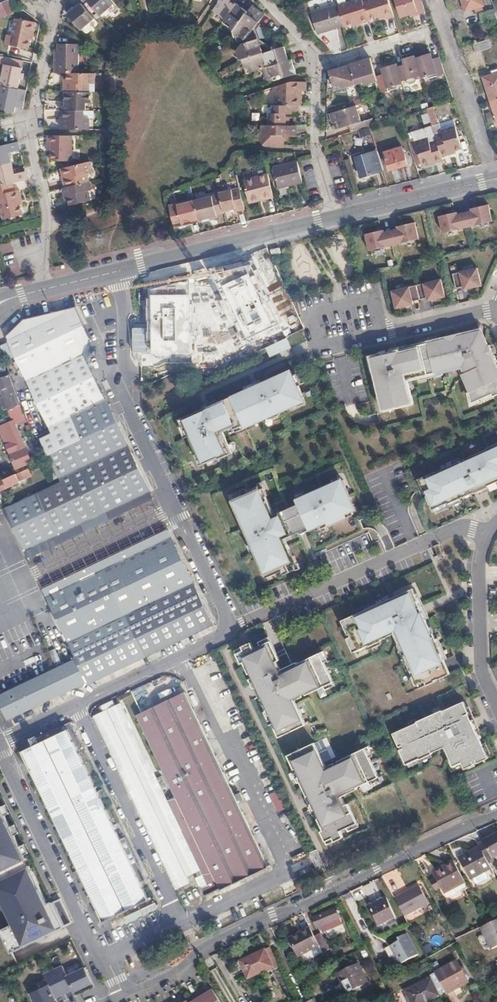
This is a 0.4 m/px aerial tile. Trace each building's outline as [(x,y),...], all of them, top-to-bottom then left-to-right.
[(14,14),(9,0),(8,0),(2,2),(7,16),(14,14)] [(99,14),(112,3),(109,0),(88,0),(99,14)] [(269,81),(297,73),(294,65),(291,65),(289,60),(285,60),(282,48),(261,54),(259,46),(261,43),(259,41),(262,38),(266,38),(264,29),(259,25),(267,15),(261,10),(255,6),(249,13),(233,1),(233,0),(223,0),(221,2),(222,3),(217,11),(228,19),(225,22),(242,35),(241,40),(242,41),(247,39),(247,43),(245,44),(239,51),(240,55),(243,54),(245,61),(257,70),(262,68),(267,67),(269,72),(265,74),(264,75),(269,81)] [(346,27),(362,22),(363,23),(371,21),(370,19),(365,2),(364,0),(361,0),(340,6),(346,25),(346,27)] [(395,17),(390,0),(373,0),(365,2),(370,19),(386,15),(388,19),(395,17)] [(403,17),(417,13),(417,15),(428,13),(424,0),(397,0),(403,17)] [(467,9),(485,4),(483,0),(465,0),(467,9)] [(94,17),(81,2),(75,7),(73,5),(68,9),(70,12),(68,13),(81,28),(94,17)] [(340,6),(340,4),(313,12),(319,33),(346,25),(340,6)] [(34,33),(37,22),(16,17),(12,34),(7,33),(5,43),(28,48),(31,32),(34,33)] [(489,39),(474,43),(477,51),(491,47),(489,39)] [(78,42),(57,42),(57,63),(53,63),(53,72),(66,72),(77,72),(78,42)] [(431,79),(446,74),(441,57),(435,59),(435,57),(429,58),(428,54),(416,58),(422,78),(426,77),(431,79)] [(0,83),(0,84),(17,88),(19,78),(22,79),(24,71),(21,70),(22,66),(18,65),(19,59),(0,55),(0,62),(4,63),(0,83)] [(418,79),(422,78),(416,58),(415,56),(407,58),(408,60),(405,65),(398,67),(403,84),(408,82),(410,84),(416,83),(418,79)] [(257,70),(245,61),(249,72),(257,70)] [(355,62),(350,64),(356,83),(364,80),(365,84),(378,80),(376,75),(372,61),(360,64),(359,61),(355,62)] [(378,80),(381,92),(397,88),(398,85),(403,84),(398,67),(397,63),(388,66),(388,69),(386,70),(384,73),(376,75),(378,80)] [(339,67),(330,70),(332,77),(334,86),(335,88),(356,83),(350,64),(339,67)] [(95,82),(95,72),(77,72),(66,72),(66,81),(63,81),(63,90),(64,90),(89,91),(89,82),(95,82)] [(492,100),(496,99),(496,73),(485,76),(492,100)] [(294,81),(275,86),(275,93),(280,93),(280,104),(299,104),(299,89),(303,89),(307,89),(307,81),(294,81)] [(14,112),(15,107),(16,102),(24,104),(27,90),(17,88),(0,84),(0,107),(5,108),(7,113),(14,112)] [(63,109),(83,110),(85,110),(85,101),(90,101),(90,91),(89,91),(64,90),(64,104),(59,104),(59,109),(63,109)] [(280,104),(275,104),(275,112),(271,112),(271,124),(290,124),(290,114),(299,114),(299,104),(280,104)] [(356,105),(332,112),(335,121),(338,120),(339,127),(346,126),(361,122),(356,105)] [(422,114),(423,125),(438,123),(436,107),(428,108),(428,113),(422,114)] [(59,128),(87,128),(88,116),(83,116),(83,110),(63,109),(63,121),(59,121),(59,128)] [(432,126),(436,140),(441,156),(450,153),(449,151),(462,147),(453,120),(432,126)] [(346,126),(347,132),(362,128),(361,122),(346,126)] [(268,134),(267,144),(284,144),(284,137),(288,134),(296,134),(296,125),(290,124),(271,124),(264,124),(264,130),(268,134)] [(435,162),(443,160),(441,156),(436,140),(432,126),(411,132),(413,138),(421,162),(421,164),(435,160),(435,162)] [(70,159),(71,134),(49,133),(48,143),(51,142),(50,159),(70,159)] [(413,138),(407,140),(415,164),(421,162),(413,138)] [(10,162),(8,152),(19,149),(17,141),(0,145),(0,164),(10,162)] [(407,164),(402,147),(385,152),(390,169),(407,164)] [(358,177),(382,170),(377,151),(352,158),(358,177)] [(91,170),(89,161),(62,167),(64,176),(62,177),(64,186),(83,182),(81,173),(91,170)] [(302,182),(297,161),(273,167),(278,188),(302,182)] [(27,179),(24,170),(13,173),(10,162),(0,164),(0,185),(11,183),(27,179)] [(273,196),(268,173),(244,178),(249,199),(264,195),(265,198),(273,196)] [(89,180),(83,182),(64,186),(62,187),(64,195),(67,194),(70,204),(90,199),(88,189),(91,188),(89,180)] [(11,183),(0,185),(0,209),(2,218),(21,213),(17,199),(20,198),(17,188),(13,189),(11,183)] [(244,208),(239,187),(218,192),(218,194),(222,210),(235,207),(235,210),(244,208)] [(218,194),(193,200),(198,219),(216,215),(215,214),(223,212),(222,210),(218,194)] [(193,200),(169,206),(173,225),(198,219),(193,200)] [(467,212),(460,214),(464,228),(488,222),(484,205),(466,210),(467,212)] [(452,213),(435,217),(439,234),(464,228),(460,214),(453,215),(452,213)] [(393,230),(386,232),(390,246),(414,240),(410,223),(393,228),(393,230)] [(379,231),(361,235),(365,252),(390,246),(386,232),(379,233),(379,231)] [(473,269),(449,274),(452,289),(459,287),(460,290),(477,285),(473,269)] [(200,339),(218,345),(213,359),(212,363),(206,361),(207,358),(187,351),(186,353),(181,367),(180,370),(207,376),(259,351),(254,340),(246,337),(256,305),(249,302),(251,295),(242,291),(245,284),(222,275),(215,294),(213,294),(212,294),(210,294),(208,294),(206,295),(204,296),(202,297),(201,299),(200,301),(199,303),(199,305),(199,306),(199,308),(200,311),(189,317),(194,326),(200,339)] [(437,280),(412,286),(416,300),(423,298),(423,301),(441,297),(437,280)] [(412,286),(388,292),(392,309),(409,304),(409,302),(416,300),(412,286)] [(92,336),(77,305),(22,318),(5,336),(51,433),(41,438),(63,484),(6,511),(21,542),(28,557),(152,500),(96,380),(85,351),(88,342),(92,336)] [(194,326),(191,335),(200,339),(194,326)] [(390,404),(391,408),(410,404),(403,376),(410,374),(410,377),(459,365),(462,371),(459,372),(470,403),(490,394),(491,396),(496,394),(496,376),(496,373),(489,356),(491,355),(486,345),(484,346),(481,337),(470,332),(454,336),(453,334),(442,337),(442,339),(403,348),(404,350),(376,356),(375,354),(364,356),(368,370),(375,396),(374,396),(377,407),(390,404)] [(287,350),(282,340),(262,350),(266,359),(287,350)] [(175,365),(181,367),(186,353),(181,351),(175,365)] [(289,370),(178,420),(186,438),(188,437),(196,455),(194,455),(199,466),(216,458),(217,460),(230,454),(221,433),(232,428),(233,430),(255,420),(256,423),(273,416),(272,414),(277,411),(278,413),(296,405),(295,402),(302,399),(296,386),(294,387),(292,383),(294,382),(289,370)] [(9,413),(22,408),(12,385),(0,390),(0,391),(9,413)] [(22,408),(9,413),(12,421),(0,426),(0,431),(16,468),(33,461),(31,457),(30,457),(15,423),(27,419),(22,408)] [(432,510),(447,503),(447,504),(473,492),(473,493),(488,487),(487,485),(496,481),(496,443),(486,448),(486,449),(468,457),(468,458),(464,460),(463,459),(434,472),(433,472),(417,479),(423,493),(425,493),(426,496),(425,496),(432,510)] [(28,469),(0,480),(0,490),(20,482),(19,481),(31,476),(28,469)] [(247,494),(230,501),(266,579),(282,572),(284,575),(296,570),(294,566),(297,564),(294,556),(292,557),(287,545),(283,546),(281,541),(307,529),(308,531),(315,528),(316,531),(346,517),(345,514),(354,510),(350,502),(351,502),(341,480),(333,484),(332,483),(295,500),(297,505),(270,517),(267,511),(271,510),(265,497),(266,497),(263,489),(260,490),(258,486),(246,492),(247,494)] [(50,603),(76,658),(0,694),(0,706),(7,719),(30,708),(142,655),(211,623),(167,531),(74,575),(43,589),(50,603)] [(436,544),(432,546),(436,555),(433,557),(435,562),(443,558),(436,544)] [(365,610),(341,622),(347,635),(349,635),(350,637),(347,639),(353,653),(368,646),(368,647),(381,641),(381,640),(393,634),(398,645),(397,645),(406,663),(407,663),(419,688),(427,684),(427,685),(436,680),(436,679),(439,678),(441,681),(445,679),(444,676),(451,673),(441,652),(442,652),(433,632),(432,633),(417,600),(412,588),(382,602),(382,601),(365,609),(365,610)] [(250,643),(241,647),(243,651),(236,654),(241,664),(243,663),(246,669),(247,668),(254,683),(253,683),(256,689),(259,688),(262,695),(259,697),(269,716),(270,715),(274,723),(273,724),(280,738),(306,725),(293,698),(305,692),(306,695),(334,682),(319,653),(298,664),(297,662),(281,670),(276,662),(279,661),(270,641),(253,649),(250,643)] [(204,730),(185,693),(137,717),(178,797),(169,801),(162,787),(167,784),(164,778),(158,781),(120,704),(116,706),(113,701),(101,707),(104,712),(94,717),(176,888),(191,881),(188,876),(203,869),(205,874),(198,877),(207,895),(222,888),(223,889),(271,866),(204,730)] [(419,722),(395,733),(401,747),(402,746),(403,749),(402,749),(408,764),(421,758),(421,759),(434,753),(434,752),(446,746),(455,765),(464,761),(467,768),(469,766),(470,768),(477,765),(476,763),(479,761),(479,762),(490,757),(469,713),(470,712),(465,700),(444,710),(443,709),(418,721),(419,722)] [(34,746),(22,751),(63,837),(78,869),(84,881),(103,921),(117,915),(149,901),(140,882),(145,879),(125,837),(120,840),(101,799),(106,797),(102,789),(97,791),(76,746),(80,744),(70,722),(37,738),(36,736),(30,739),(34,746)] [(328,770),(315,743),(288,756),(295,770),(297,769),(301,777),(299,777),(309,797),(312,796),(315,803),(312,804),(315,810),(317,809),(324,824),(322,825),(325,830),(323,831),(328,841),(335,838),(337,841),(346,837),(343,831),(359,823),(349,803),(347,804),(343,796),(359,788),(358,787),(380,776),(366,747),(338,761),(340,764),(328,770)] [(277,791),(270,794),(277,813),(285,810),(277,791)] [(27,857),(0,800),(0,869),(27,857)] [(484,841),(493,858),(496,856),(496,834),(484,841)] [(493,858),(484,841),(478,845),(479,847),(459,858),(471,879),(491,869),(487,861),(493,858)] [(291,865),(294,872),(312,866),(309,858),(291,865)] [(466,882),(454,860),(435,871),(446,893),(466,882)] [(0,881),(0,896),(23,943),(59,926),(29,866),(0,881)] [(79,883),(84,881),(78,869),(73,872),(79,883)] [(404,882),(390,890),(397,902),(410,894),(404,882)] [(397,913),(387,895),(371,904),(381,922),(397,913)] [(63,924),(70,920),(59,897),(52,900),(63,924)] [(326,923),(339,917),(336,908),(313,919),(317,928),(326,923)] [(342,924),(339,917),(326,923),(329,930),(342,924)] [(482,927),(493,950),(496,948),(496,920),(482,927)] [(315,936),(310,927),(291,937),(300,955),(319,945),(315,936)] [(315,936),(319,945),(324,942),(320,934),(315,936)] [(418,956),(407,934),(398,939),(400,942),(390,947),(395,955),(393,956),(397,964),(408,957),(410,960),(418,956)] [(279,966),(270,947),(240,962),(248,978),(272,966),(273,969),(279,966)] [(370,981),(360,962),(339,973),(349,992),(370,981)] [(457,962),(435,973),(447,994),(468,982),(457,962)] [(44,974),(48,986),(30,993),(34,1001),(57,1001),(95,987),(87,968),(67,975),(63,966),(44,974)] [(429,976),(404,988),(411,1001),(428,1001),(440,996),(429,976)] [(213,990),(208,993),(204,987),(191,995),(195,1001),(193,1001),(220,1001),(213,990)]
